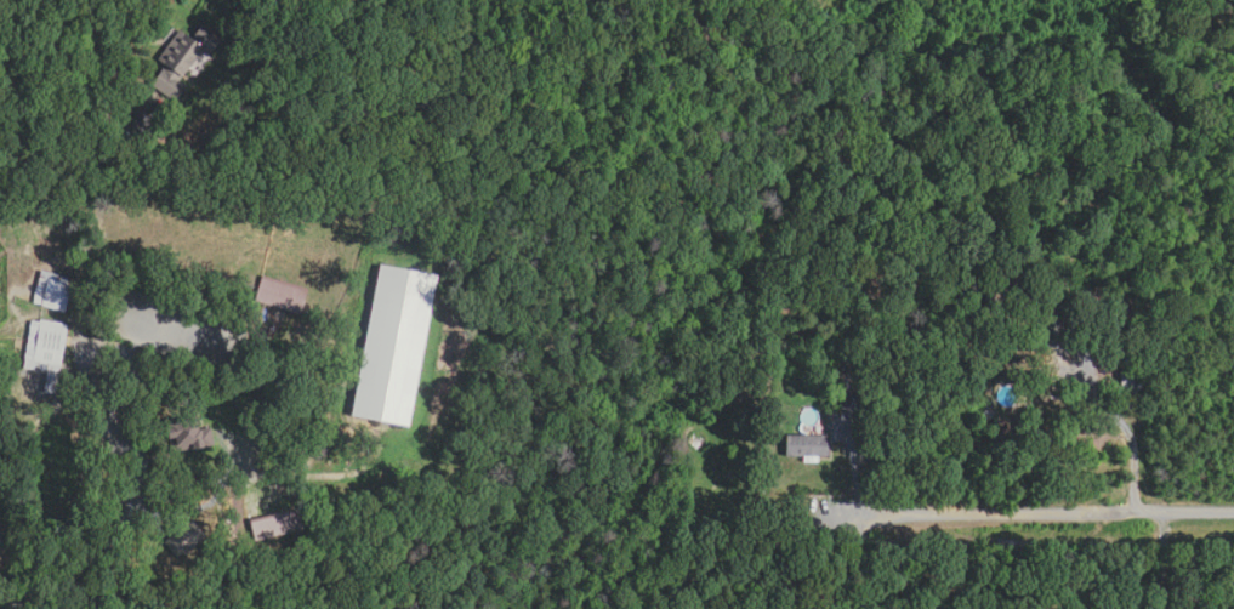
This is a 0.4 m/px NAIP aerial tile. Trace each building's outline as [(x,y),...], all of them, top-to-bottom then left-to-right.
[(172,102),(147,84),(163,63),(155,58),(177,29),(189,38),(199,23),(220,38),(209,53),(200,47),(177,80),(184,86),(172,102)] [(434,274),(405,426),(348,415),(377,264),(434,274)] [(254,301),(261,277),(294,286),(292,290),(305,294),(298,314),(254,301)] [(70,285),(63,312),(33,303),(36,290),(42,291),(46,279),(70,285)] [(1122,312),(1111,309),(1115,291),(1126,294),(1122,312)] [(995,296),(990,311),(980,307),(984,294),(995,296)] [(67,324),(59,364),(69,365),(68,375),(59,374),(56,394),(41,392),(45,374),(22,370),(30,320),(39,321),(39,319),(67,324)] [(1133,386),(1120,387),(1119,371),(1132,371),(1133,386)] [(848,394),(837,392),(838,382),(849,385),(848,394)] [(847,408),(831,405),(832,394),(848,397),(847,408)] [(988,420),(983,414),(989,408),(995,414),(988,420)] [(190,450),(190,446),(170,449),(166,423),(176,422),(176,419),(188,417),(189,420),(197,419),(198,428),(207,427),(210,446),(190,450)] [(784,456),(784,434),(829,436),(829,456),(818,456),(818,462),(802,462),(802,456),(784,456)] [(302,529),(255,541),(249,520),(296,508),(302,529)]
